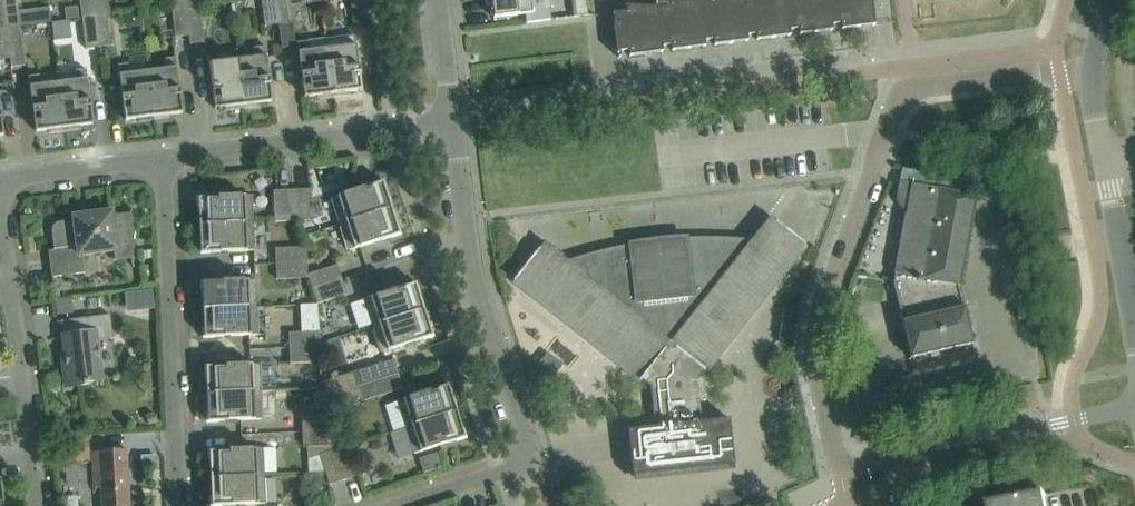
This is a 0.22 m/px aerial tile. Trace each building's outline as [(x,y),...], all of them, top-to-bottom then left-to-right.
[(18,0),(2,0),(6,28),(20,26),(18,0)] [(93,0),(79,0),(81,18),(96,16),(93,0)] [(108,0),(93,0),(96,16),(109,15),(108,0)] [(275,0),(261,0),(264,26),(279,25),(275,0)] [(290,0),(275,0),(279,25),(293,23),(290,0)] [(366,0),(352,0),(355,24),(369,22),(366,0)] [(485,6),(492,6),(493,18),(525,14),(526,23),(551,20),(548,0),(485,0),(485,6)] [(586,0),(573,0),(575,17),(588,15),(586,0)] [(704,41),(699,3),(699,2),(668,1),(668,0),(655,0),(655,7),(660,47),(662,46),(671,45),(671,51),(705,47),(704,41)] [(747,36),(742,0),(711,0),(711,1),(699,3),(704,41),(713,40),(714,45),(747,41),(747,36)] [(747,36),(755,34),(756,40),(790,36),(789,30),(788,30),(785,0),(742,0),(747,36)] [(831,25),(828,0),(785,0),(788,30),(789,30),(798,29),(799,35),(832,31),(831,25)] [(871,0),(828,0),(831,25),(840,24),(841,29),(875,25),(871,0)] [(204,43),(199,3),(185,5),(189,36),(190,45),(204,43)] [(189,36),(185,5),(171,7),(175,38),(189,36)] [(655,7),(625,6),(625,8),(626,8),(626,12),(615,14),(614,13),(612,13),(617,53),(628,51),(629,56),(662,52),(662,46),(660,47),(655,7)] [(113,46),(109,15),(96,16),(99,47),(113,46)] [(99,47),(96,16),(81,18),(85,49),(99,47)] [(25,65),(20,26),(6,28),(10,59),(11,67),(25,65)] [(6,28),(0,29),(0,60),(10,59),(6,28)] [(344,37),(326,39),(327,48),(333,97),(349,95),(349,92),(361,90),(356,46),(355,35),(344,37)] [(308,41),(297,42),(298,53),(304,98),(317,96),(317,99),(333,97),(327,48),(326,39),(308,41)] [(272,102),(266,57),(267,57),(265,46),(254,48),(255,57),(237,60),(243,109),(259,107),(259,103),(272,102)] [(243,109),(237,60),(219,62),(218,52),(207,54),(208,65),(209,65),(214,109),(227,107),(228,111),(243,109)] [(182,113),(177,69),(176,58),(165,59),(166,69),(148,71),(154,120),(170,118),(169,115),(182,113)] [(154,120),(148,71),(130,73),(129,64),(118,65),(119,76),(125,120),(138,119),(138,122),(154,120)] [(93,124),(87,80),(88,80),(86,69),(75,71),(76,80),(59,82),(65,131),(80,129),(80,126),(93,124)] [(65,131),(59,82),(41,85),(39,75),(28,77),(29,87),(30,87),(35,132),(48,130),(49,133),(65,131)] [(959,287),(976,195),(973,194),(975,182),(902,168),(897,194),(907,208),(894,283),(900,310),(901,310),(904,320),(902,320),(910,358),(973,344),(965,307),(962,307),(957,287),(959,287)] [(340,224),(391,208),(382,182),(332,198),(340,224)] [(293,221),(292,189),(273,190),(274,222),(293,221)] [(310,221),(309,189),(292,189),(293,221),(310,221)] [(252,223),(251,195),(198,198),(199,225),(252,223)] [(399,234),(391,208),(340,224),(349,251),(399,234)] [(131,245),(132,213),(113,215),(112,211),(73,216),(73,220),(60,222),(58,222),(56,223),(54,225),(53,226),(52,228),(51,230),(51,232),(54,250),(55,257),(49,258),(51,278),(84,273),(82,255),(113,251),(117,250),(117,247),(131,245)] [(704,372),(805,244),(770,216),(751,240),(740,239),(730,238),(717,238),(706,238),(695,238),(682,239),(675,239),(660,241),(645,243),(634,244),(621,247),(613,248),(600,252),(587,255),(578,258),(567,261),(543,242),(513,280),(641,381),(641,380),(650,387),(654,427),(627,430),(632,476),(733,465),(734,465),(729,419),(701,422),(697,380),(704,371),(704,372)] [(253,251),(252,223),(199,225),(200,253),(253,251)] [(307,263),(306,247),(275,248),(275,264),(307,263)] [(152,250),(142,251),(143,259),(153,258),(152,250)] [(308,274),(307,263),(275,264),(276,280),(308,279),(308,274)] [(312,290),(342,280),(337,265),(308,274),(308,279),(312,290)] [(256,307),(255,280),(201,282),(203,310),(256,307)] [(347,295),(342,280),(312,290),(317,304),(347,295)] [(424,310),(415,283),(364,300),(373,326),(424,310)] [(68,313),(66,301),(56,302),(58,314),(68,313)] [(257,335),(256,307),(203,310),(204,338),(257,335)] [(432,336),(424,310),(373,326),(381,352),(432,336)] [(102,381),(96,333),(109,331),(107,317),(110,317),(110,315),(64,321),(66,335),(62,335),(66,364),(63,365),(65,388),(88,385),(88,382),(102,381)] [(320,347),(320,331),(288,333),(289,348),(320,347)] [(321,362),(320,347),(289,348),(290,364),(321,362)] [(547,353),(538,363),(554,376),(563,365),(547,353)] [(401,362),(359,377),(370,409),(412,393),(401,362)] [(258,364),(205,367),(206,394),(260,392),(275,391),(277,391),(276,363),(258,364)] [(358,387),(353,372),(323,382),(327,397),(358,387)] [(406,428),(456,411),(448,385),(397,401),(406,428)] [(362,402),(358,387),(327,397),(332,412),(362,402)] [(260,392),(206,394),(207,422),(261,420),(276,419),(275,391),(260,392)] [(465,438),(456,411),(406,428),(414,454),(465,438)] [(334,431),(333,415),(301,417),(302,433),(334,431)] [(334,446),(334,431),(302,433),(303,448),(334,446)] [(359,476),(349,445),(335,450),(344,480),(359,476)] [(126,449),(93,451),(95,489),(101,488),(102,505),(129,505),(126,449)] [(264,476),(262,449),(209,451),(210,479),(264,476)] [(344,480),(335,450),(319,455),(329,485),(344,480)] [(156,455),(141,456),(141,467),(157,466),(156,455)] [(432,476),(450,474),(448,459),(430,461),(432,476)] [(264,476),(210,479),(211,505),(220,505),(265,504),(264,476)] [(1038,497),(1046,496),(1046,495),(989,505),(1040,505),(1038,497)]
